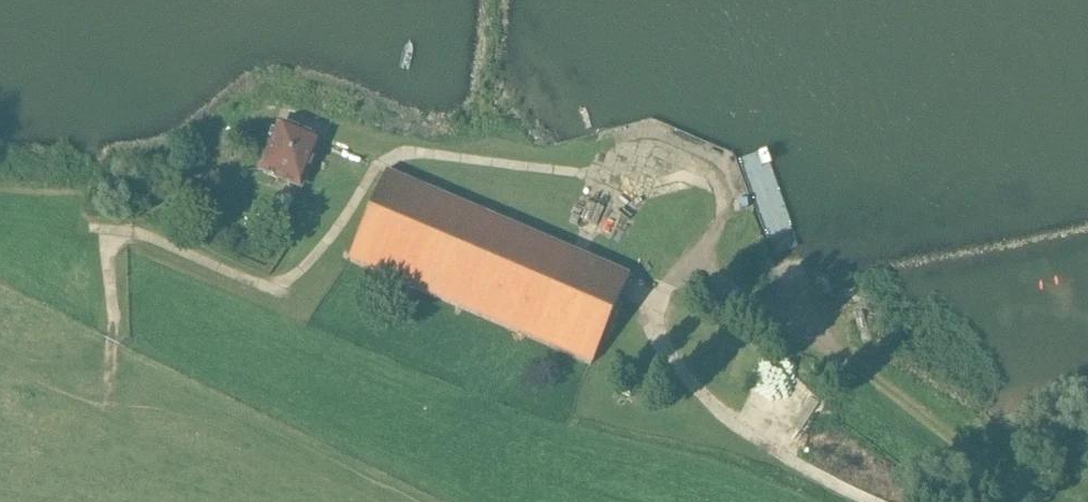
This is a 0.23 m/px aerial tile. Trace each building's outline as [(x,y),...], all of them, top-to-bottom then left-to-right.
[(302,192),(322,144),(324,140),(279,122),(257,172),(302,192)] [(347,261),(349,262),(592,366),(630,276),(387,171),(347,261)] [(282,193),(275,209),(288,214),(294,198),(282,193)] [(120,206),(119,214),(127,214),(128,206),(120,206)]
